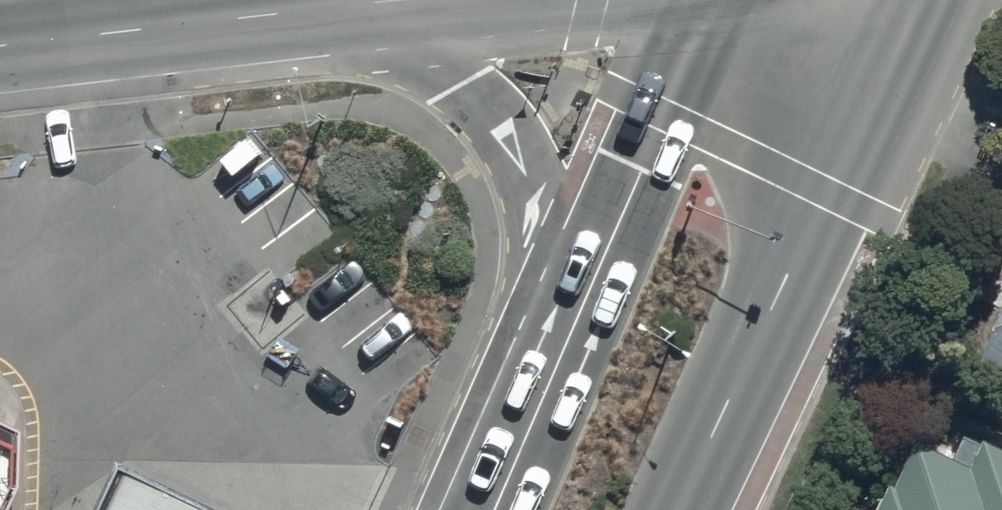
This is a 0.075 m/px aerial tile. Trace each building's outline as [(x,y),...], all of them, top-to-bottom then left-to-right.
[(981,369),(1001,379),(1001,327),(981,369)] [(32,427),(0,412),(0,487),(32,427)] [(882,509),(1001,509),(1001,459),(966,442),(954,469),(919,453),(896,502),(888,498),(882,509)]
